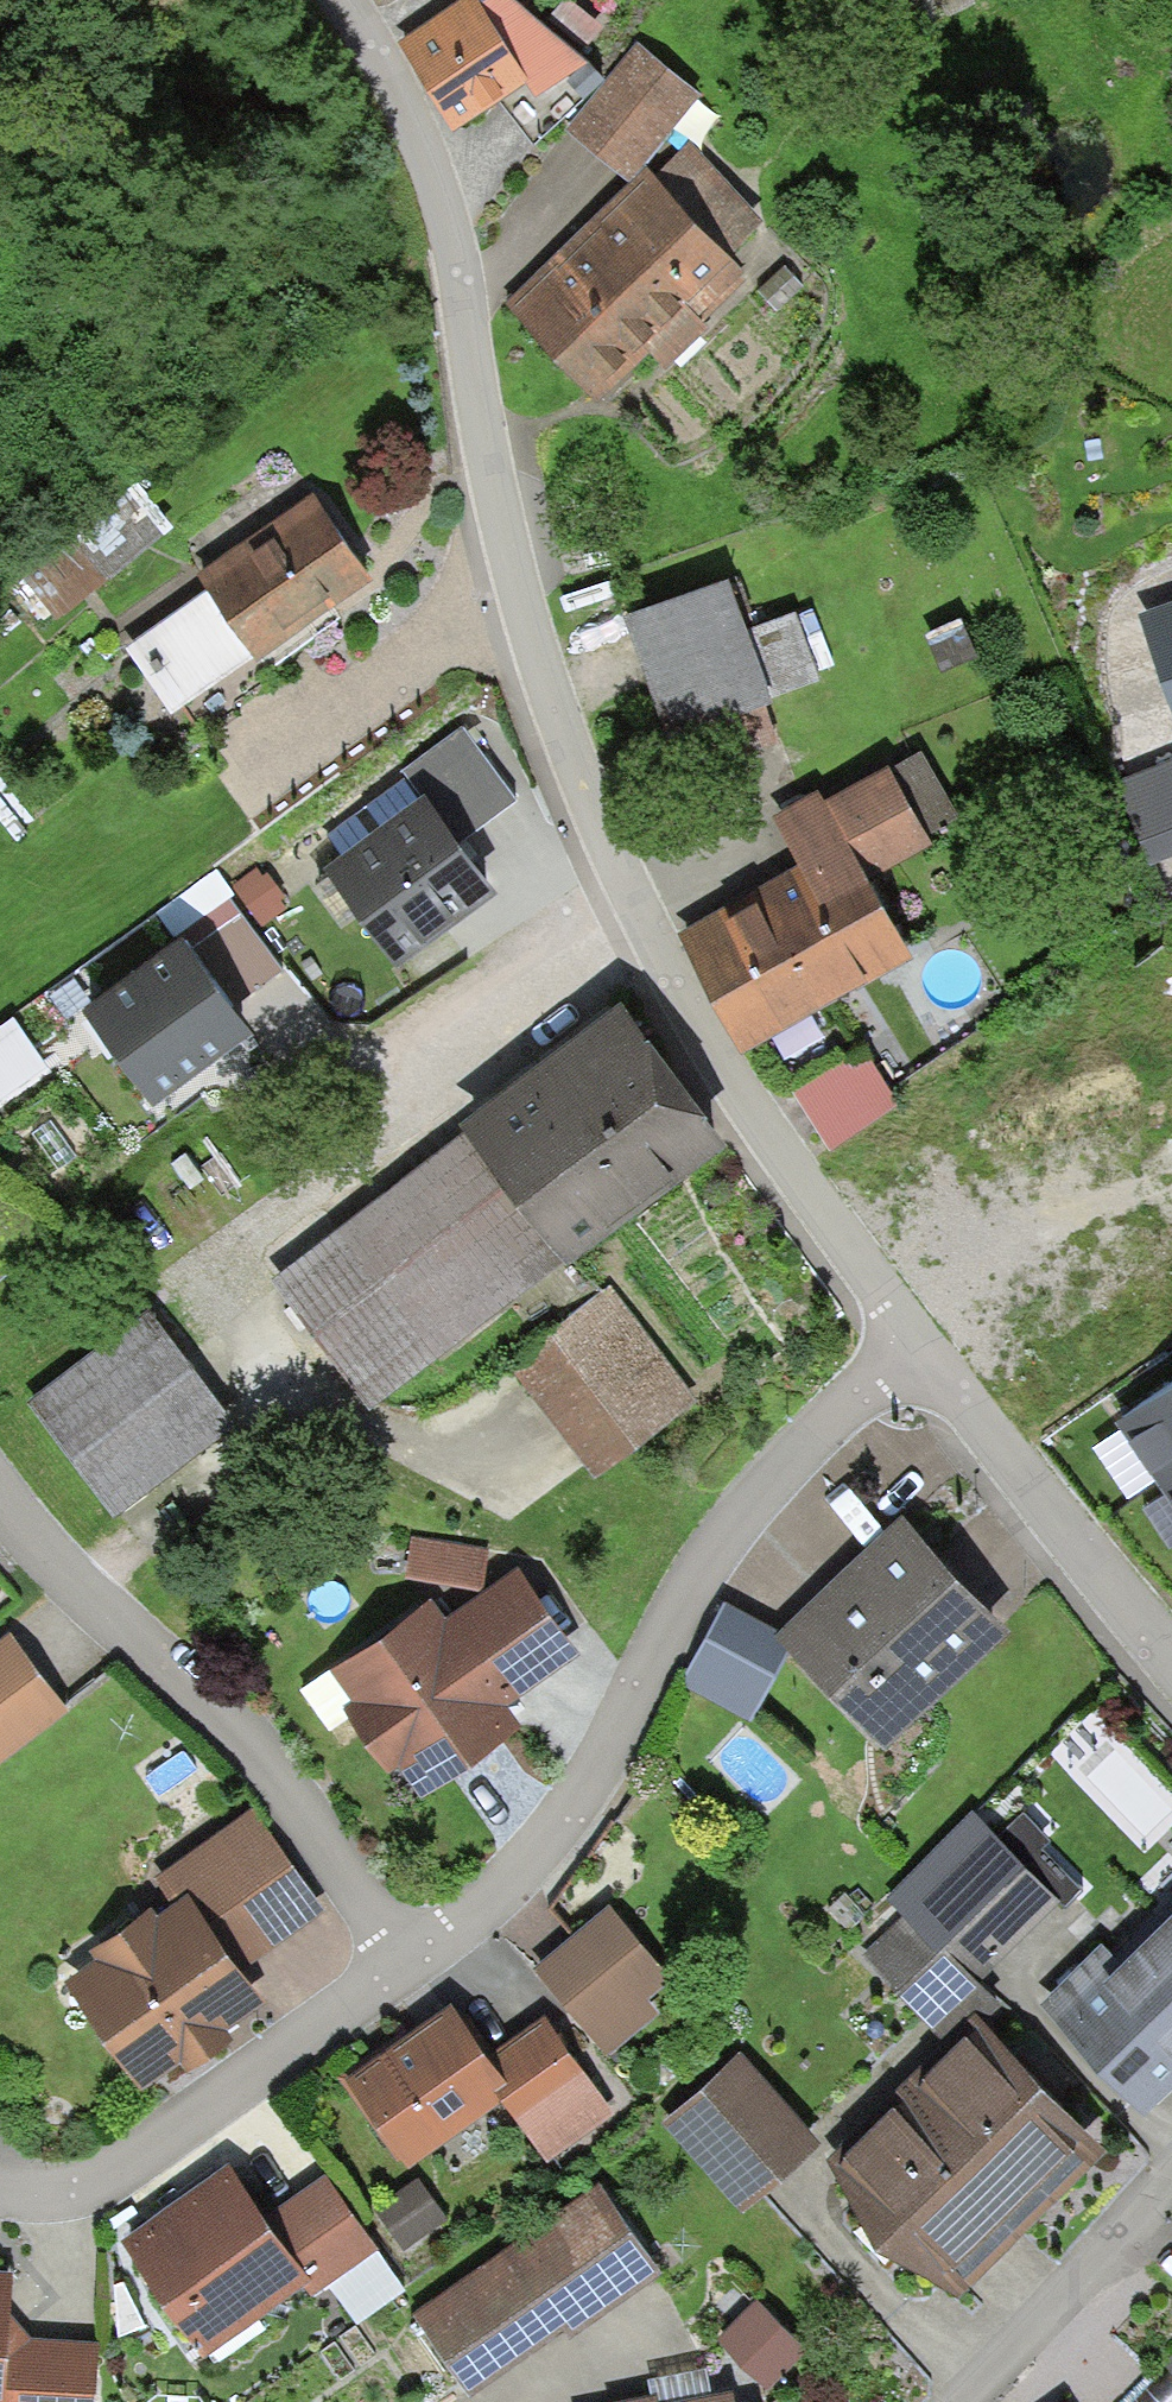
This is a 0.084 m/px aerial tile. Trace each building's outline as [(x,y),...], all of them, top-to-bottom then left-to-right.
[(400,36),(446,99),(495,63),(512,50),(475,0),(449,0),(400,36)] [(512,50),(495,63),(530,115),(584,66),(518,0),(475,0),(512,50)] [(633,25),(607,54),(663,104),(689,76),(633,25)] [(620,152),(663,104),(607,54),(564,102),(620,152)] [(683,125),(612,193),(689,273),(723,241),(717,234),(742,211),(704,171),(716,159),(683,125)] [(584,373),(689,273),(612,193),(507,293),(584,373)] [(815,267),(790,243),(756,278),(781,301),(815,267)] [(64,520),(101,561),(164,505),(127,463),(64,520)] [(365,572),(311,495),(194,577),(204,590),(127,643),(171,707),(365,572)] [(719,578),(632,614),(678,728),(765,693),(719,578)] [(1150,613),(1171,679),(1171,605),(1150,613)] [(964,616),(928,631),(941,663),(978,648),(964,616)] [(510,795),(453,722),(391,770),(411,796),(448,843),(510,795)] [(805,851),(685,917),(740,1016),(898,929),(854,848),(907,819),(876,762),(812,797),(802,779),(774,795),(805,851)] [(1117,786),(1149,863),(1171,853),(1171,764),(1117,786)] [(0,772),(0,810),(20,834),(40,817),(2,770),(0,772)] [(448,843),(411,796),(319,867),(386,953),(478,882),(448,843)] [(277,978),(231,914),(190,943),(236,1007),(277,978)] [(190,943),(174,920),(80,985),(143,1073),(236,1007),(190,943)] [(478,1108),(565,1226),(710,1120),(623,1002),(478,1108)] [(16,1011),(0,1020),(0,1061),(34,1040),(16,1011)] [(890,1086),(854,1033),(792,1076),(829,1129),(890,1086)] [(565,1226),(478,1108),(275,1258),(362,1376),(565,1226)] [(670,1381),(592,1277),(508,1340),(587,1444),(670,1381)] [(225,1399),(147,1297),(28,1387),(107,1490),(225,1399)] [(1159,1477),(1171,1468),(1171,1386),(1121,1421),(1159,1477)] [(1171,1496),(1171,1468),(1159,1477),(1171,1496)] [(476,1528),(411,1520),(406,1554),(472,1562),(476,1528)] [(993,1617),(898,1529),(791,1644),(885,1732),(993,1617)] [(446,1608),(494,1671),(554,1626),(506,1562),(446,1608)] [(494,1671),(446,1608),(426,1582),(343,1645),(369,1679),(346,1696),(381,1741),(394,1731),(417,1761),(509,1690),(494,1671)] [(732,1606),(693,1678),(748,1705),(790,1633),(732,1606)] [(0,1636),(0,1743),(53,1698),(0,1636)] [(296,1896),(238,1813),(162,1866),(175,1885),(221,1949),(296,1896)] [(990,1815),(903,1896),(963,1960),(1050,1878),(990,1815)] [(221,1949),(175,1885),(142,1908),(134,1895),(89,1927),(98,1940),(69,1961),(134,2054),(169,2029),(182,2047),(218,2022),(203,2001),(239,1975),(221,1949)] [(1171,2033),(1171,1891),(1113,1951),(1098,1936),(1052,1983),(1138,2068),(1171,2033)] [(931,1990),(963,1960),(903,1896),(871,1926),(931,1990)] [(611,1911),(543,1963),(604,2042),(660,2000),(630,1961),(643,1951),(611,1911)] [(971,2010),(837,2139),(949,2254),(1082,2125),(971,2010)] [(409,2151),(505,2083),(494,2068),(457,2016),(361,2084),(409,2151)] [(554,2023),(494,2068),(505,2083),(553,2147),(613,2102),(554,2023)] [(742,2063),(675,2127),(744,2200),(811,2136),(742,2063)] [(266,2198),(228,2144),(123,2217),(197,2321),(301,2248),(266,2198)] [(310,2260),(321,2252),(367,2220),(323,2158),(266,2198),(301,2248),(310,2260)] [(596,2169),(412,2303),(460,2368),(555,2300),(564,2312),(653,2247),(596,2169)] [(445,2212),(417,2173),(372,2204),(400,2244),(445,2212)] [(398,2265),(367,2220),(321,2252),(352,2296),(398,2265)] [(775,2385),(813,2344),(763,2297),(724,2338),(775,2385)] [(88,2331),(11,2323),(3,2401),(81,2401),(88,2331)] [(709,2389),(644,2401),(711,2401),(709,2389)]
